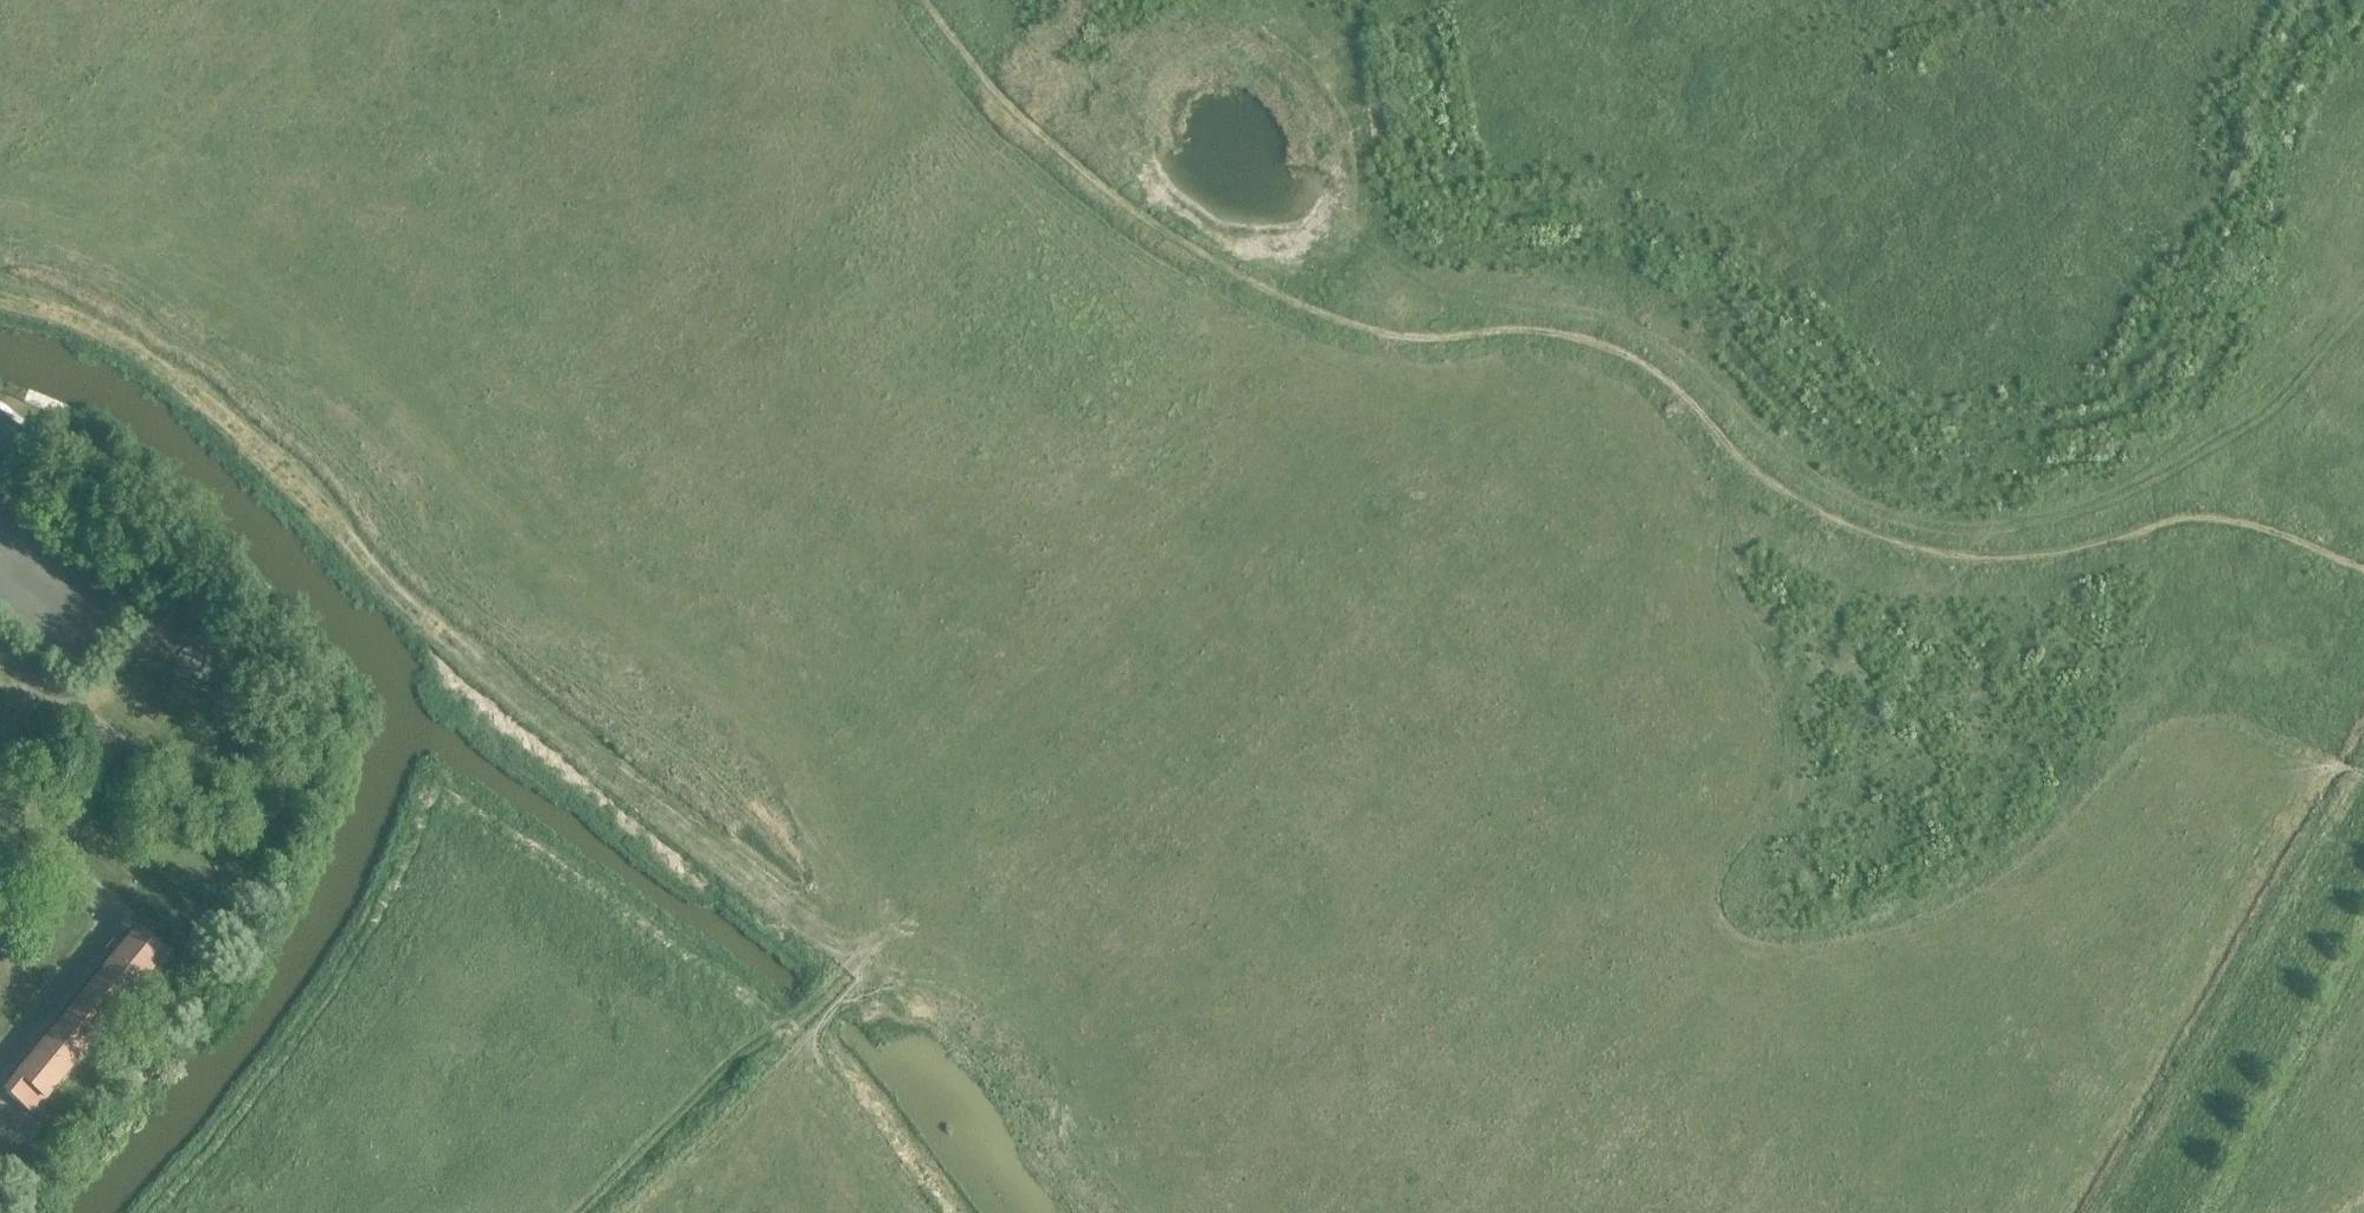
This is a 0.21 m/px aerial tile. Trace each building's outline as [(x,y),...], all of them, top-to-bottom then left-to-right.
[(16,431),(0,419),(0,451),(16,431)] [(0,758),(0,768),(4,771),(12,761),(6,756),(3,754),(0,758)] [(31,1116),(164,953),(137,931),(4,1092),(31,1116)]
